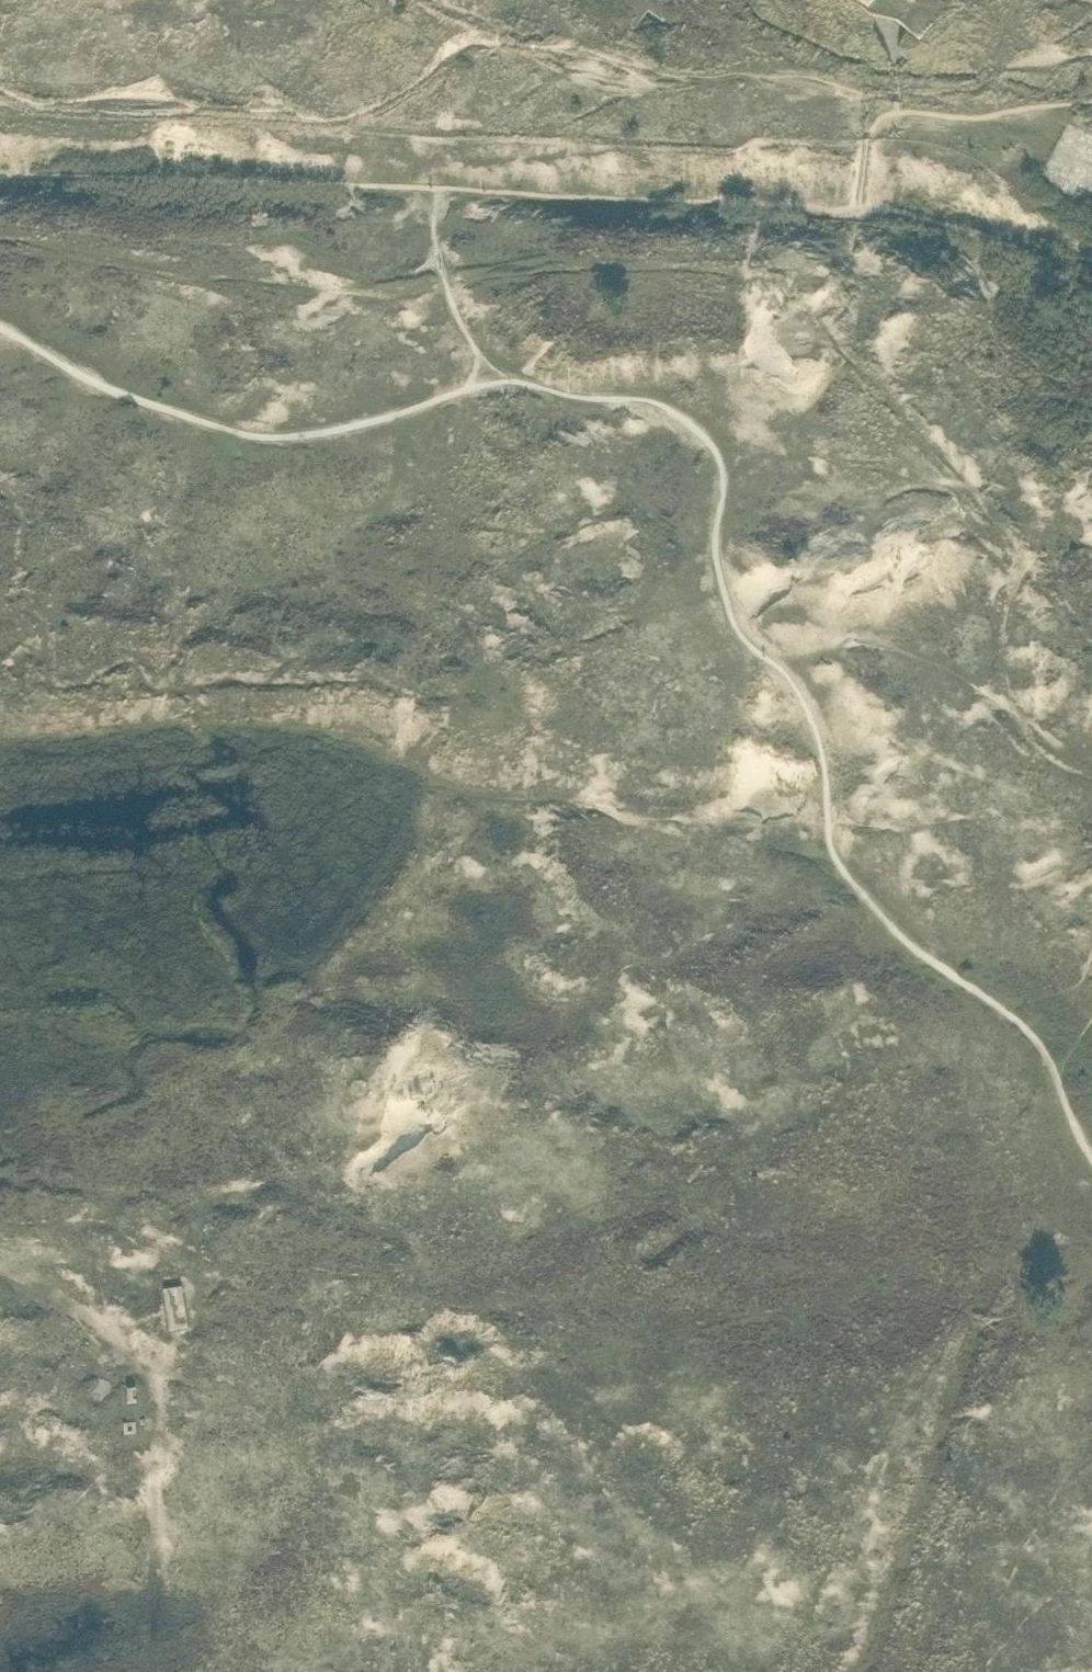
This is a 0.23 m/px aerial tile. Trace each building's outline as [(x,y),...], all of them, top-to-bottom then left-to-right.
[(883,19),(920,43),(949,8),(941,0),(854,0),(883,19)] [(180,1285),(158,1287),(162,1328),(184,1326),(180,1285)]
